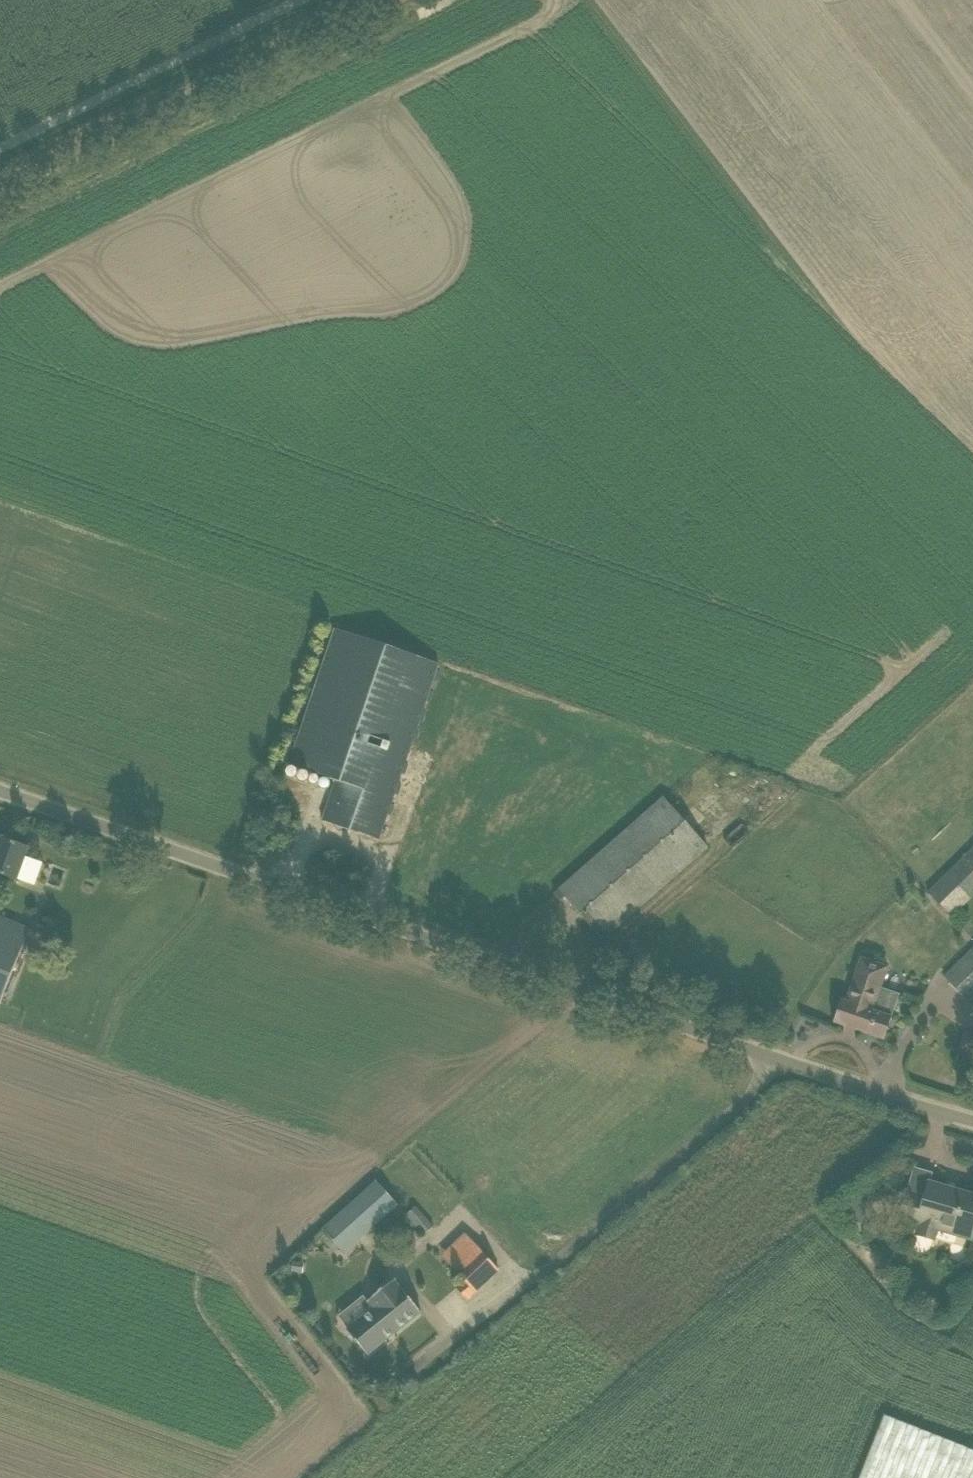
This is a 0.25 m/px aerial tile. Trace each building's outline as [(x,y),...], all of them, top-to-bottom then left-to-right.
[(379,840),(385,821),(439,664),(336,629),(289,765),(336,780),(322,820),(379,840)] [(664,797),(554,894),(560,901),(565,897),(584,919),(597,933),(589,940),(595,946),(708,847),(664,797)] [(28,847),(2,838),(0,843),(0,874),(16,880),(28,847)] [(972,896),(972,851),(930,893),(952,916),(972,896)] [(0,916),(0,1003),(1,1003),(31,929),(0,916)] [(944,977),(968,1001),(972,996),(972,949),(944,977)] [(894,1016),(873,1009),(887,967),(862,959),(847,1002),(842,1001),(835,1022),(886,1039),(894,1016)] [(968,1029),(967,1029),(961,1048),(972,1052),(972,1031),(968,1029)] [(399,1206),(376,1181),(322,1228),(345,1254),(399,1206)] [(930,1182),(925,1197),(906,1191),(898,1220),(918,1226),(915,1234),(936,1241),(940,1230),(971,1239),(972,1234),(972,1195),(930,1182)] [(433,1227),(415,1207),(406,1215),(424,1235),(433,1227)] [(466,1280),(458,1288),(467,1299),(499,1270),(480,1249),(456,1271),(466,1280)] [(368,1355),(422,1312),(395,1279),(368,1301),(374,1308),(347,1329),(368,1355)] [(859,1477),(972,1477),(972,1450),(884,1415),(859,1477)]
